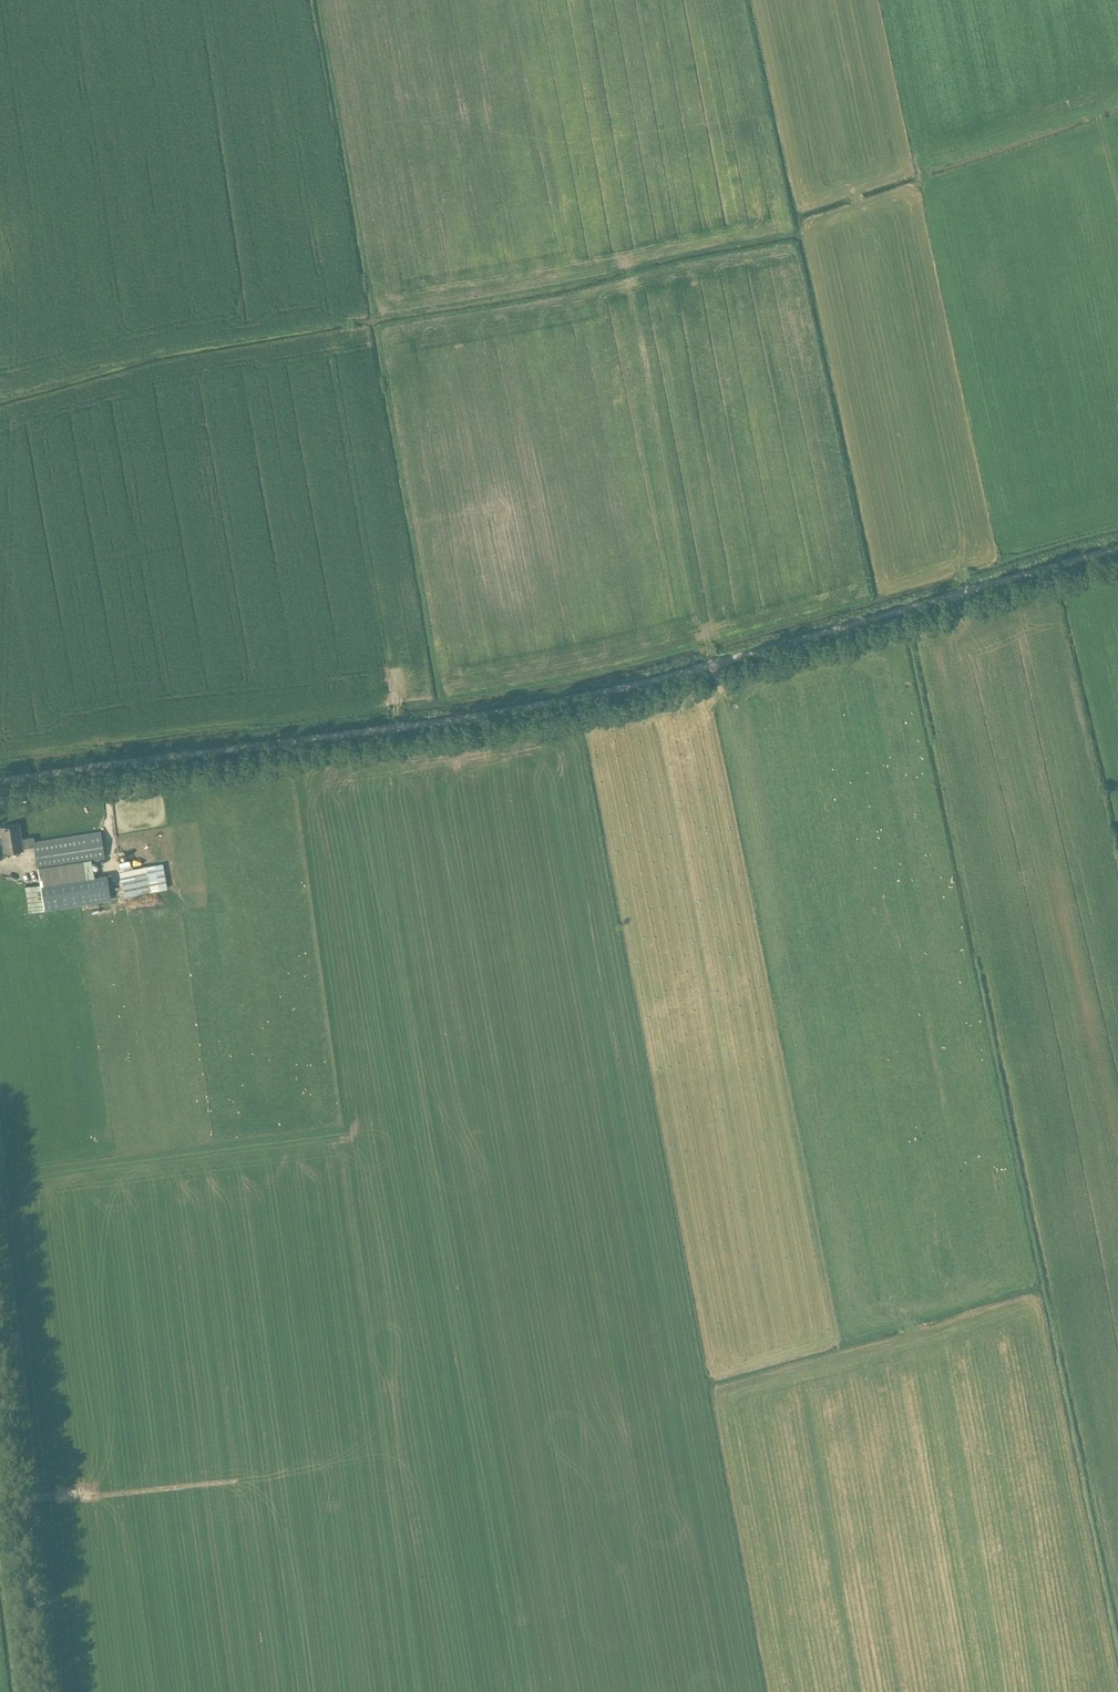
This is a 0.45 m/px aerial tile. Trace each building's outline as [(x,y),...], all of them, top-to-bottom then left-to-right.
[(95,876),(92,861),(105,858),(101,831),(35,841),(34,836),(21,838),(19,825),(1,827),(3,839),(5,851),(22,848),(23,848),(34,846),(37,867),(38,867),(41,885),(25,886),(29,912),(45,910),(113,900),(109,874),(95,876)] [(119,868),(124,897),(167,888),(162,863),(147,866),(147,865),(134,868),(133,866),(132,866),(131,864),(130,864),(129,859),(118,861),(120,868),(119,868)]
